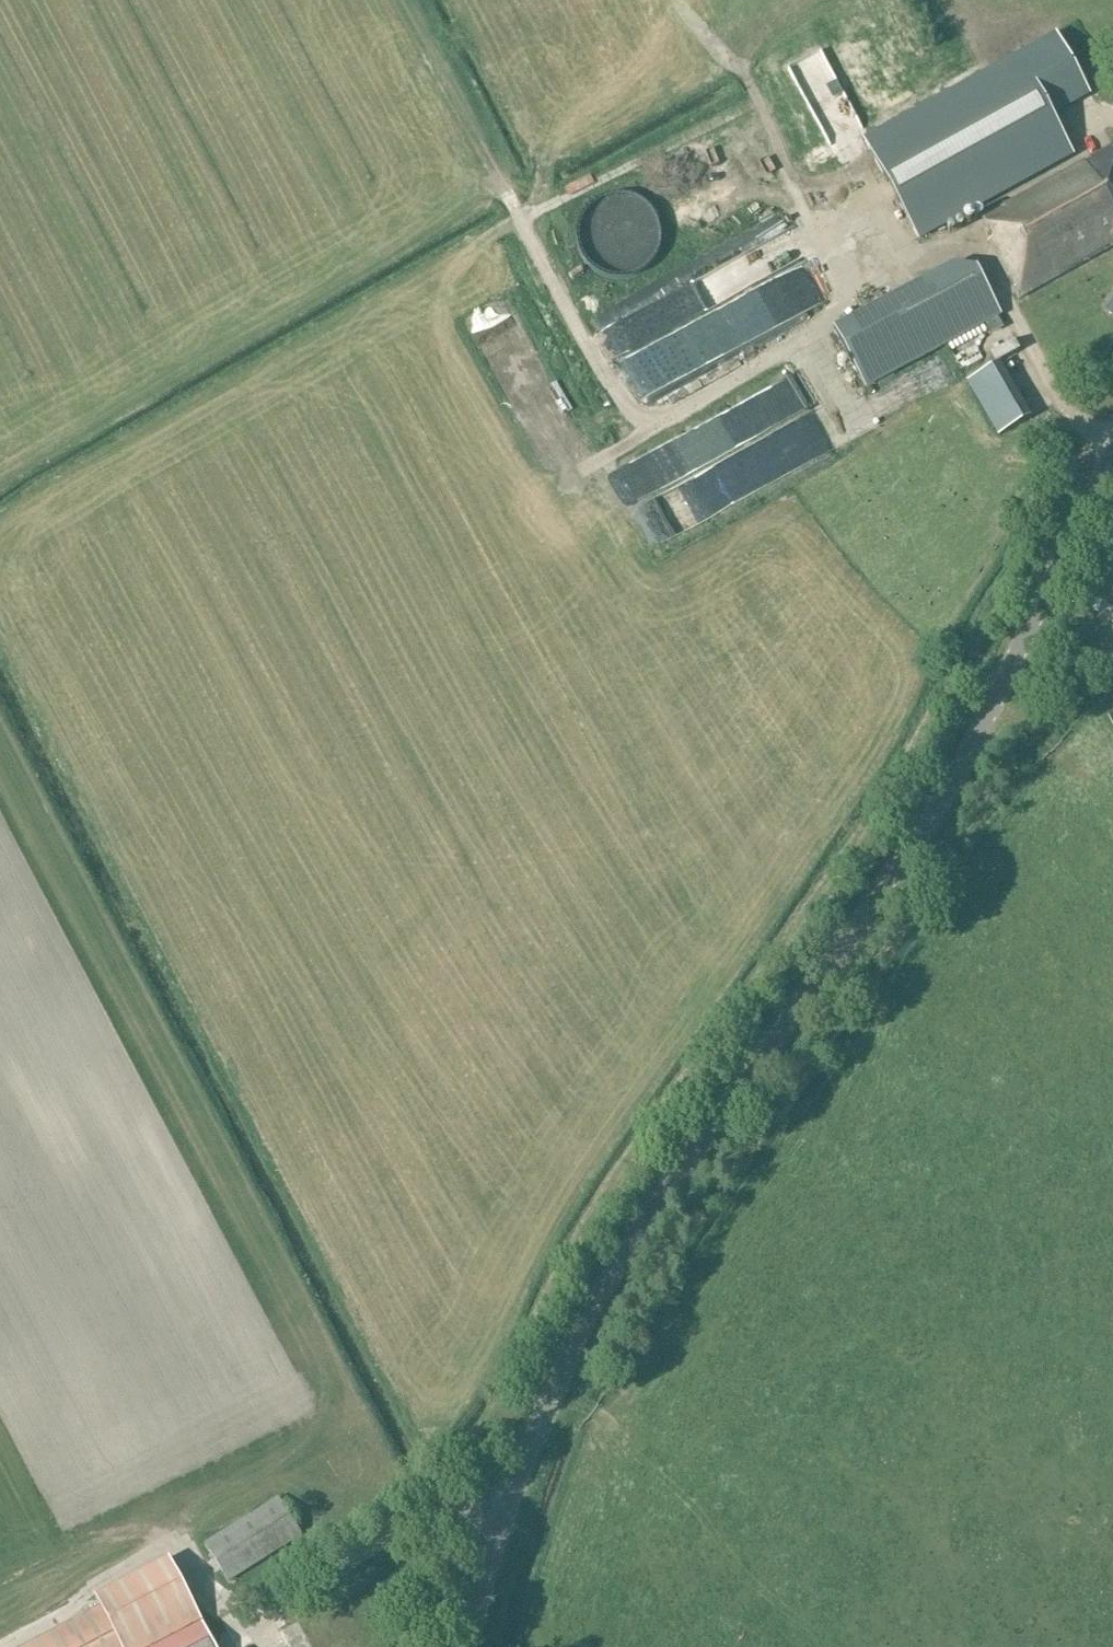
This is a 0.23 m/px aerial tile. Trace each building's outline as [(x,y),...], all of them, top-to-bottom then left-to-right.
[(1059,37),(867,143),(921,239),(1074,155),(1052,115),(1090,94),(1059,37)] [(985,220),(996,239),(990,243),(1021,299),(1112,248),(1112,148),(985,220)] [(865,388),(1001,314),(969,257),(834,330),(865,388)] [(1033,418),(1002,364),(971,382),(1003,436),(1033,418)] [(228,1584),(302,1539),(279,1501),(204,1547),(228,1584)] [(100,1606),(122,1646),(139,1646),(199,1616),(171,1561),(97,1600),(100,1606)] [(100,1606),(22,1646),(122,1646),(100,1606)] [(199,1616),(139,1646),(215,1646),(199,1616)]
